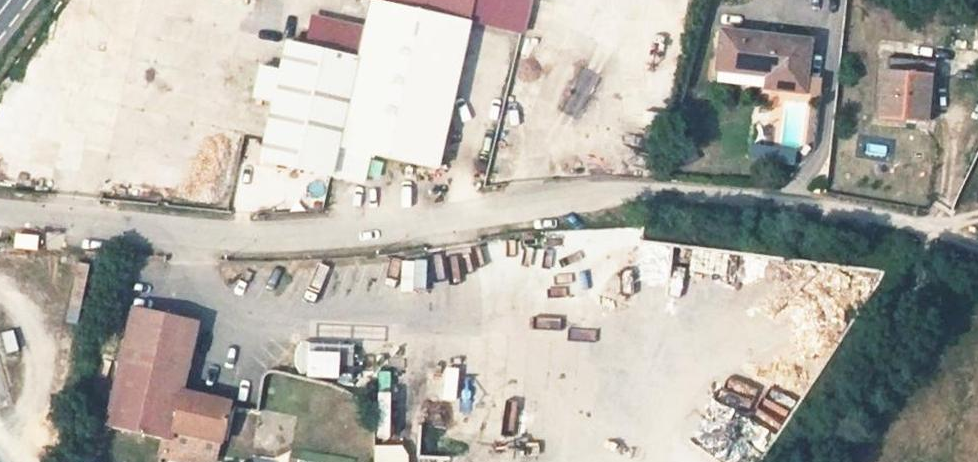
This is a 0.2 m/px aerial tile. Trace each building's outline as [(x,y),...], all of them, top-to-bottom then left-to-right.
[(350,18),(324,135),(424,158),(457,10),(413,0),(354,0),(350,18)] [(457,10),(460,0),(413,0),(457,10)] [(350,18),(301,7),(294,35),(275,31),(248,149),(317,164),(324,135),(350,18)] [(792,31),(712,21),(707,62),(756,69),(754,79),(786,83),(792,31)] [(920,55),(871,51),(866,107),(915,112),(920,55)] [(207,431),(217,392),(168,380),(184,310),(119,295),(91,413),(152,428),(156,429),(158,419),(207,431)] [(350,377),(351,344),(296,342),(295,376),(350,377)] [(202,452),(207,431),(158,419),(156,429),(152,428),(148,443),(178,451),(202,452)] [(392,445),(386,436),(361,436),(360,461),(391,461),(392,445)]
